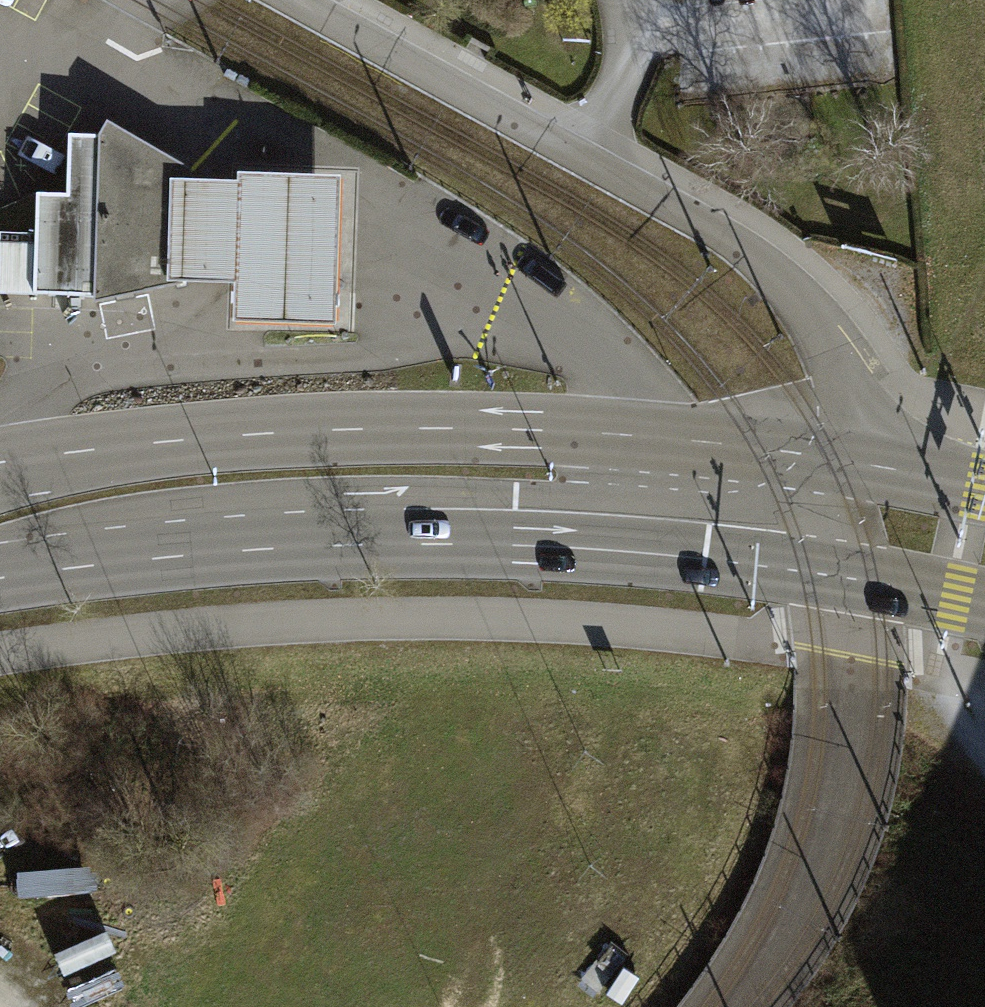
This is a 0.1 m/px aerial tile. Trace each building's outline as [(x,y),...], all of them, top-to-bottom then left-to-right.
[(87,295),(87,301),(185,285),(193,172),(100,121),(95,133),(63,134),(60,192),(33,193),(30,293),(87,295)] [(235,283),(233,324),(337,328),(340,246),(341,179),(234,173),(170,181),(166,281),(198,282),(235,283)]
